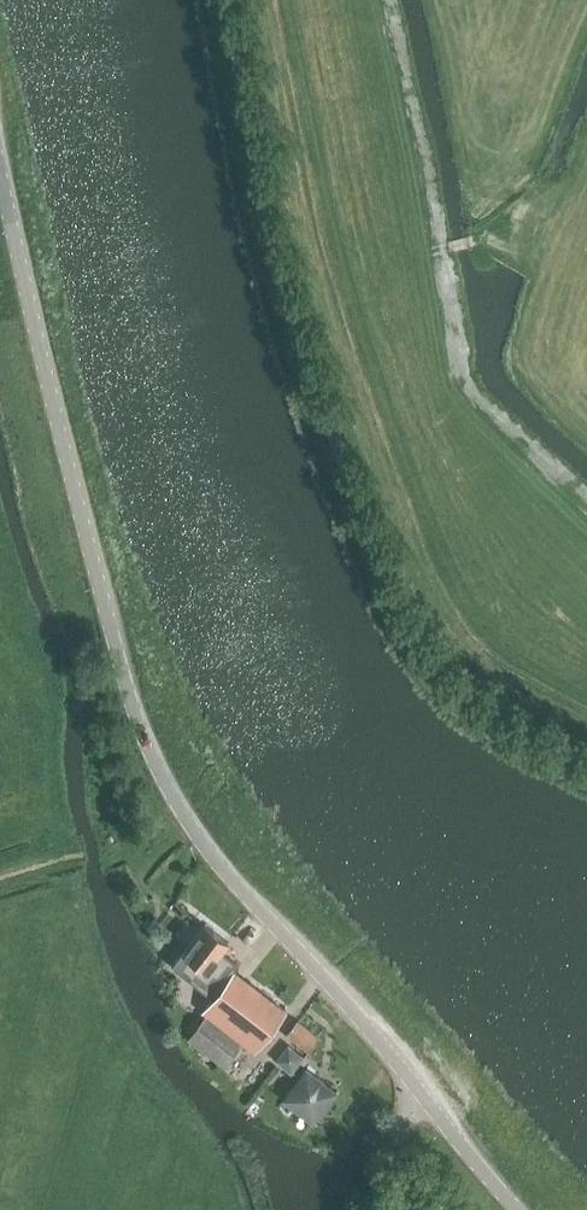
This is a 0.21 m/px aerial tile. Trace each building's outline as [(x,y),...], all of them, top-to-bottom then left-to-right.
[(258,1048),(286,1012),(234,971),(239,965),(222,951),(229,943),(204,924),(176,961),(172,966),(214,1000),(207,1008),(258,1048)] [(234,1054),(243,1042),(208,1015),(198,1027),(189,1039),(225,1066),(234,1054)] [(319,1036),(299,1020),(297,1019),(296,1020),(286,1033),(308,1050),(319,1036)] [(288,1045),(276,1060),(290,1072),(303,1057),(288,1045)] [(341,1095),(313,1066),(284,1095),(312,1122),(341,1095)]
